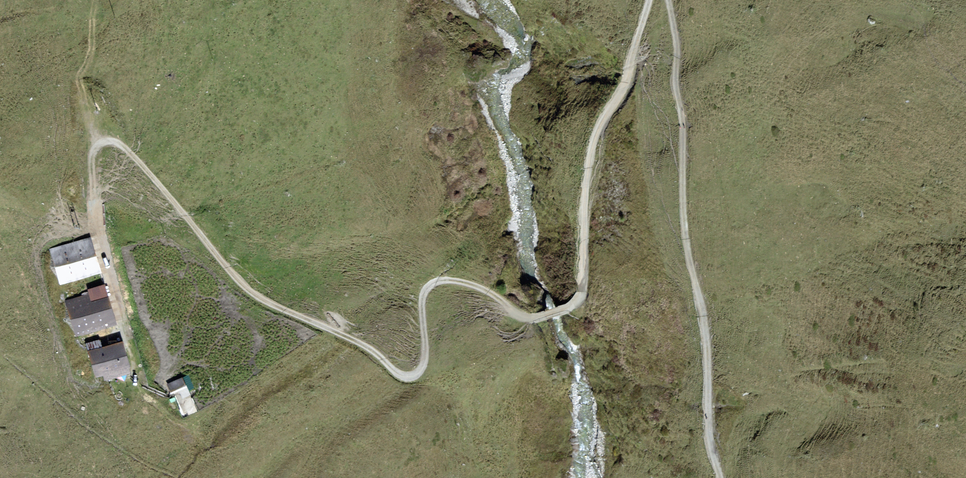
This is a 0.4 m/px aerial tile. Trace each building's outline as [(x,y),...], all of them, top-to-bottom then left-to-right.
[(91,237),(49,249),(60,285),(101,273),(91,237)] [(89,293),(65,300),(76,336),(116,324),(105,285),(88,289),(89,293)] [(100,339),(85,344),(96,378),(102,376),(104,381),(131,373),(129,368),(131,368),(123,341),(103,347),(100,339)] [(187,387),(182,377),(167,384),(171,394),(187,387)] [(182,397),(189,413),(198,409),(192,393),(182,397)]
